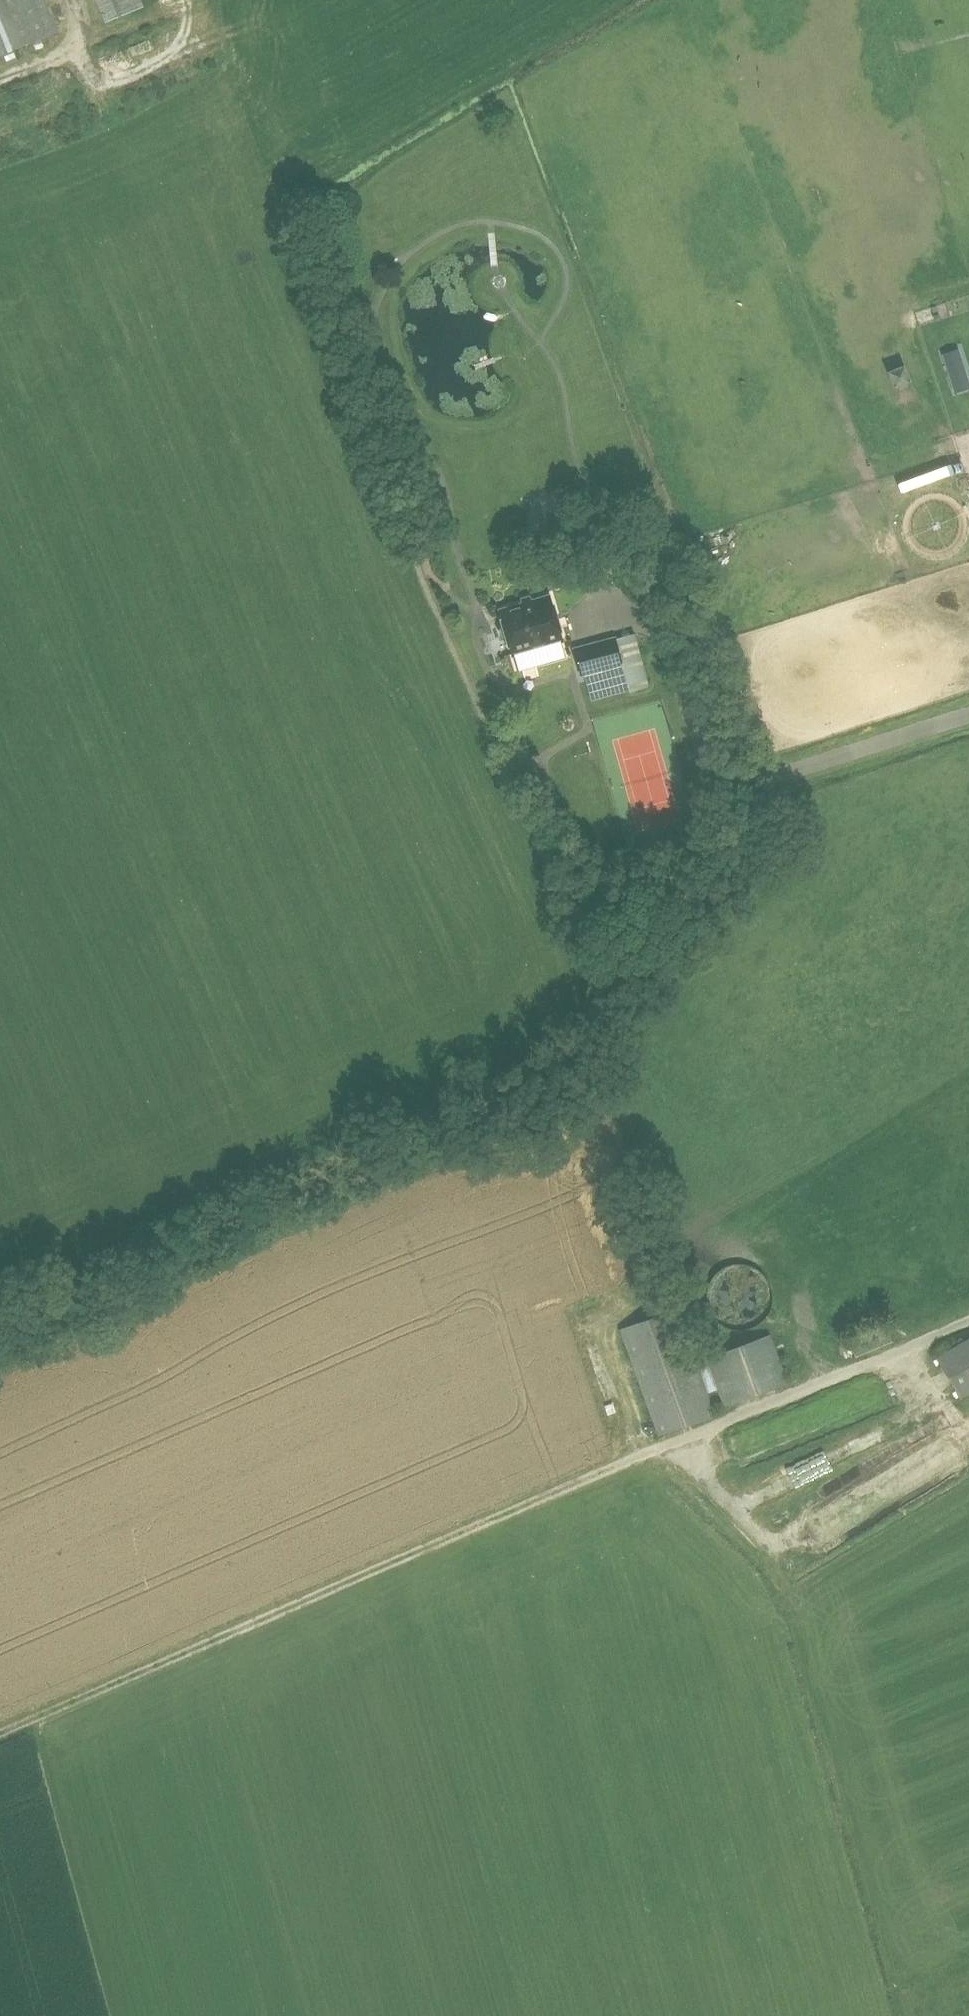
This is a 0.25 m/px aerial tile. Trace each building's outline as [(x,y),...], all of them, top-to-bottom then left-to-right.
[(28,1),(28,0),(0,0),(0,12),(28,1)] [(107,22),(144,7),(141,0),(98,0),(107,22)] [(460,597),(447,599),(449,611),(462,610),(460,597)] [(549,597),(499,612),(513,655),(562,640),(549,597)] [(634,634),(615,639),(614,636),(574,647),(582,676),(622,666),(630,692),(649,686),(634,634)] [(548,675),(573,670),(569,645),(524,652),(531,694),(551,690),(548,675)] [(706,1392),(695,1363),(675,1308),(622,1328),(661,1434),(714,1415),(706,1392)] [(788,1382),(771,1335),(695,1363),(706,1392),(719,1387),(726,1405),(788,1382)] [(938,1358),(961,1397),(968,1393),(968,1339),(938,1358)]
